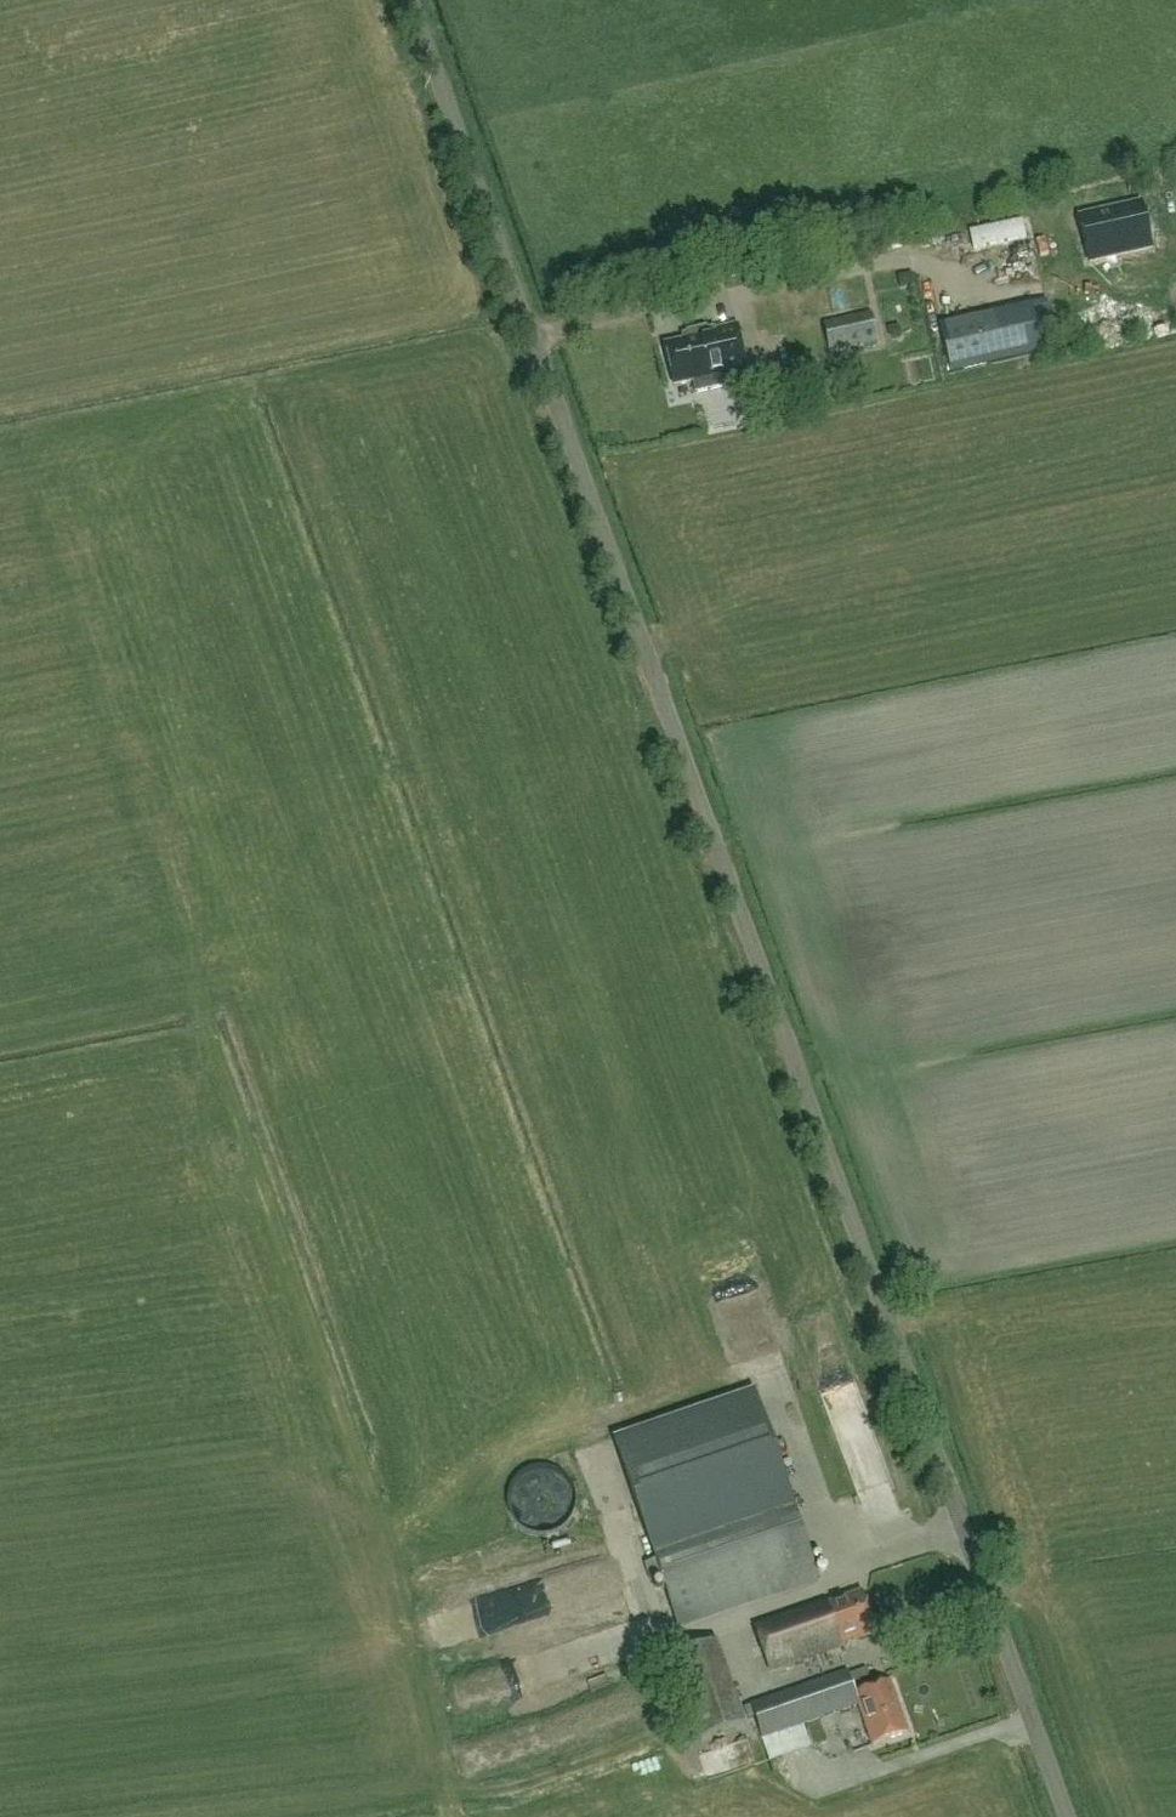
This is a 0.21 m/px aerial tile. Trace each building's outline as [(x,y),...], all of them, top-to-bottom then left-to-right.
[(1141,204),(1079,217),(1090,262),(1151,249),(1141,204)] [(901,274),(904,286),(918,283),(916,271),(901,274)] [(1043,352),(1032,305),(940,326),(951,373),(1043,352)] [(831,354),(878,344),(871,314),(824,324),(831,354)] [(683,341),(664,345),(672,386),(691,382),(692,385),(746,375),(736,327),(683,338),(683,341)] [(648,1536),(786,1487),(754,1396),(616,1443),(648,1536)] [(563,1526),(568,1521),(573,1512),(575,1505),(575,1498),(574,1491),(571,1484),(564,1475),(559,1471),(552,1468),(541,1466),(534,1467),(527,1469),(521,1473),(516,1478),(510,1487),(508,1494),(507,1501),(508,1508),(511,1515),(515,1521),(520,1526),(526,1530),(533,1533),(543,1534),(551,1533),(557,1530),(563,1526)] [(786,1487),(648,1536),(656,1560),(646,1564),(652,1582),(663,1579),(680,1627),(818,1579),(786,1487)] [(828,1605),(827,1603),(755,1628),(770,1671),(842,1646),(842,1644),(874,1633),(861,1594),(828,1605)] [(460,1630),(465,1645),(480,1640),(475,1625),(460,1630)] [(744,1725),(716,1643),(665,1660),(693,1742),(744,1725)] [(470,1682),(481,1714),(565,1685),(556,1662),(528,1672),(525,1663),(470,1682)] [(859,1705),(856,1697),(855,1697),(847,1673),(749,1707),(761,1740),(859,1705)] [(890,1685),(856,1697),(859,1705),(873,1747),(908,1735),(890,1685)]
